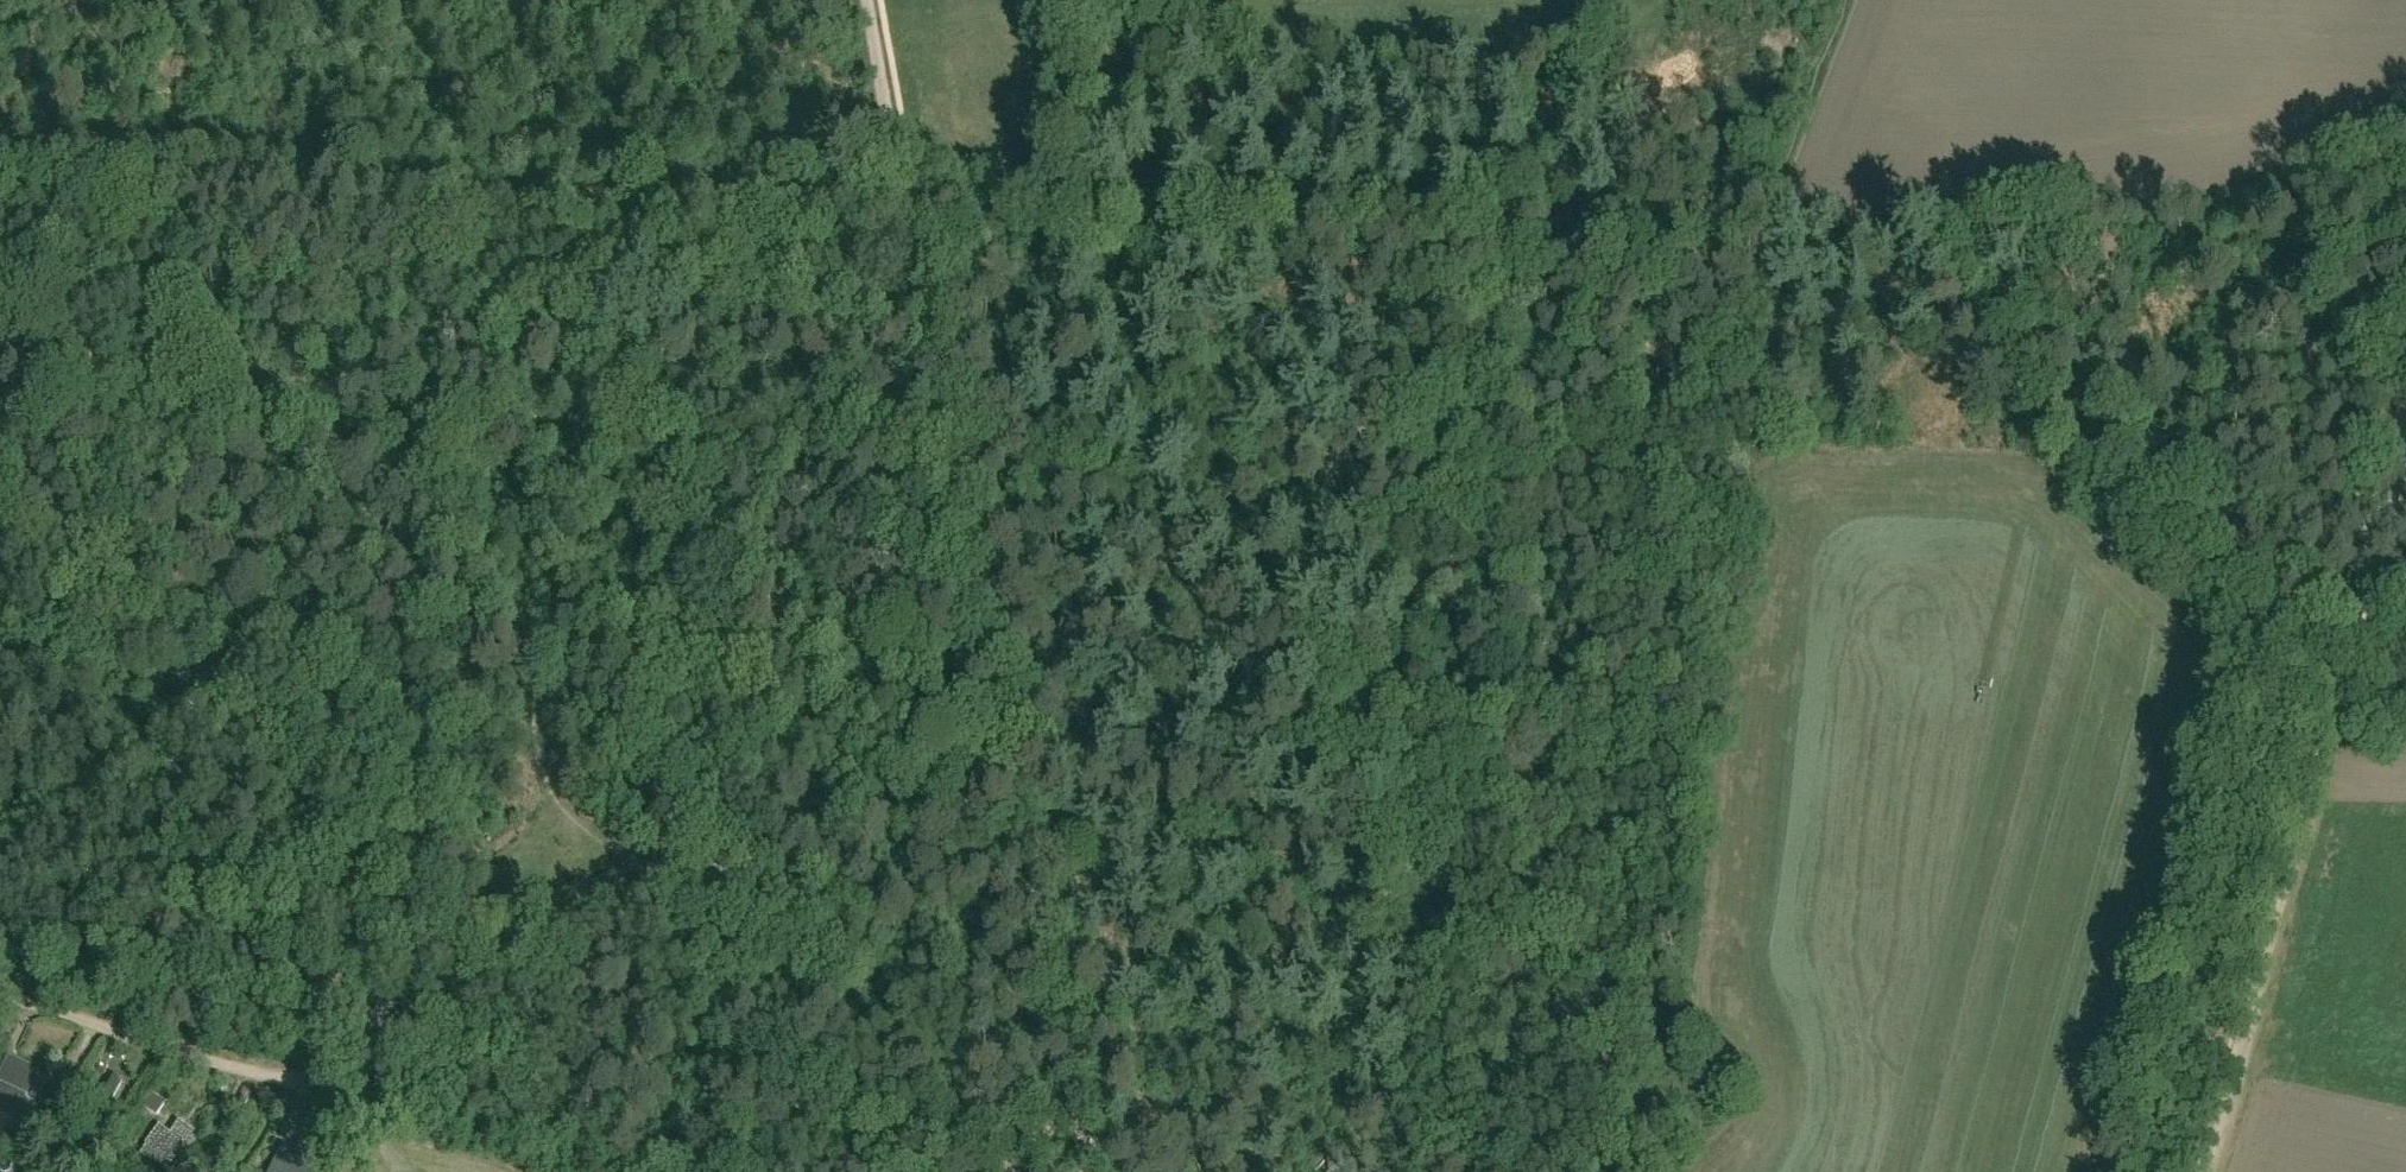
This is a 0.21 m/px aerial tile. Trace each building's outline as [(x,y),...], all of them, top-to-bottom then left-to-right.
[(0,1075),(0,1089),(26,1102),(35,1085),(44,1089),(55,1068),(14,1048),(0,1075)] [(114,1072),(130,1081),(142,1059),(127,1050),(114,1072)] [(149,1133),(172,1156),(201,1126),(184,1109),(171,1122),(165,1116),(149,1133)] [(270,1171),(282,1171),(286,1162),(294,1165),(301,1146),(283,1139),(270,1171)]
